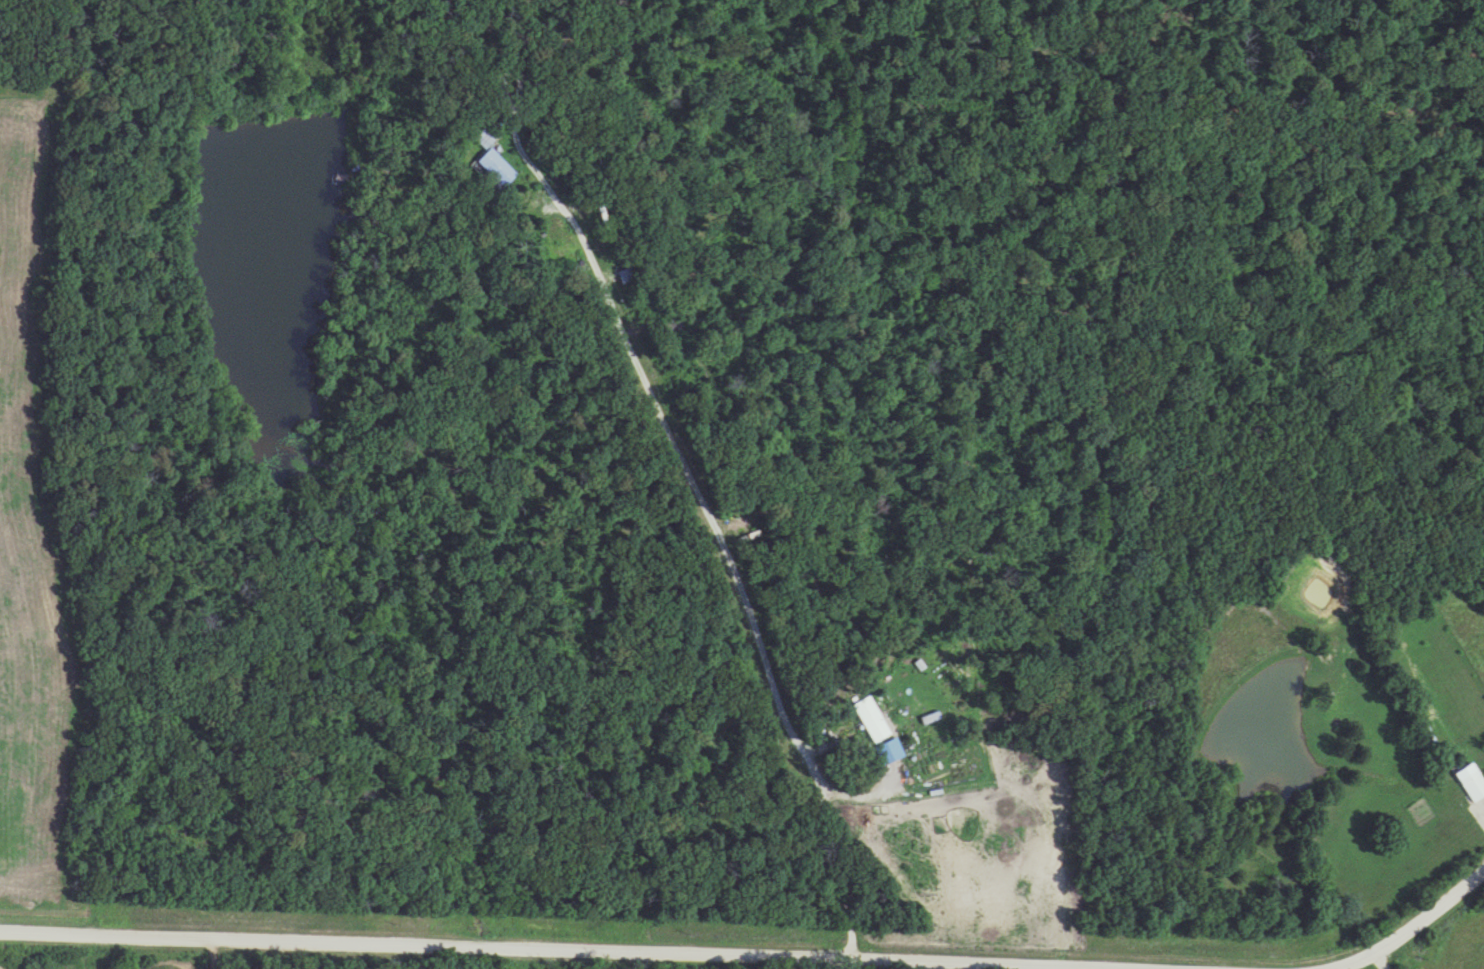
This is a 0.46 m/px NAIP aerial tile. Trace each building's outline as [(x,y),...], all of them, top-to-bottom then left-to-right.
[(470,166),(497,194),(516,176),(488,148),(493,142),(481,130),(471,140),(483,153),(470,166)] [(617,275),(622,286),(640,278),(635,266),(617,275)] [(1470,805),(1483,795),(1483,788),(1467,763),(1450,775),(1470,805)]
